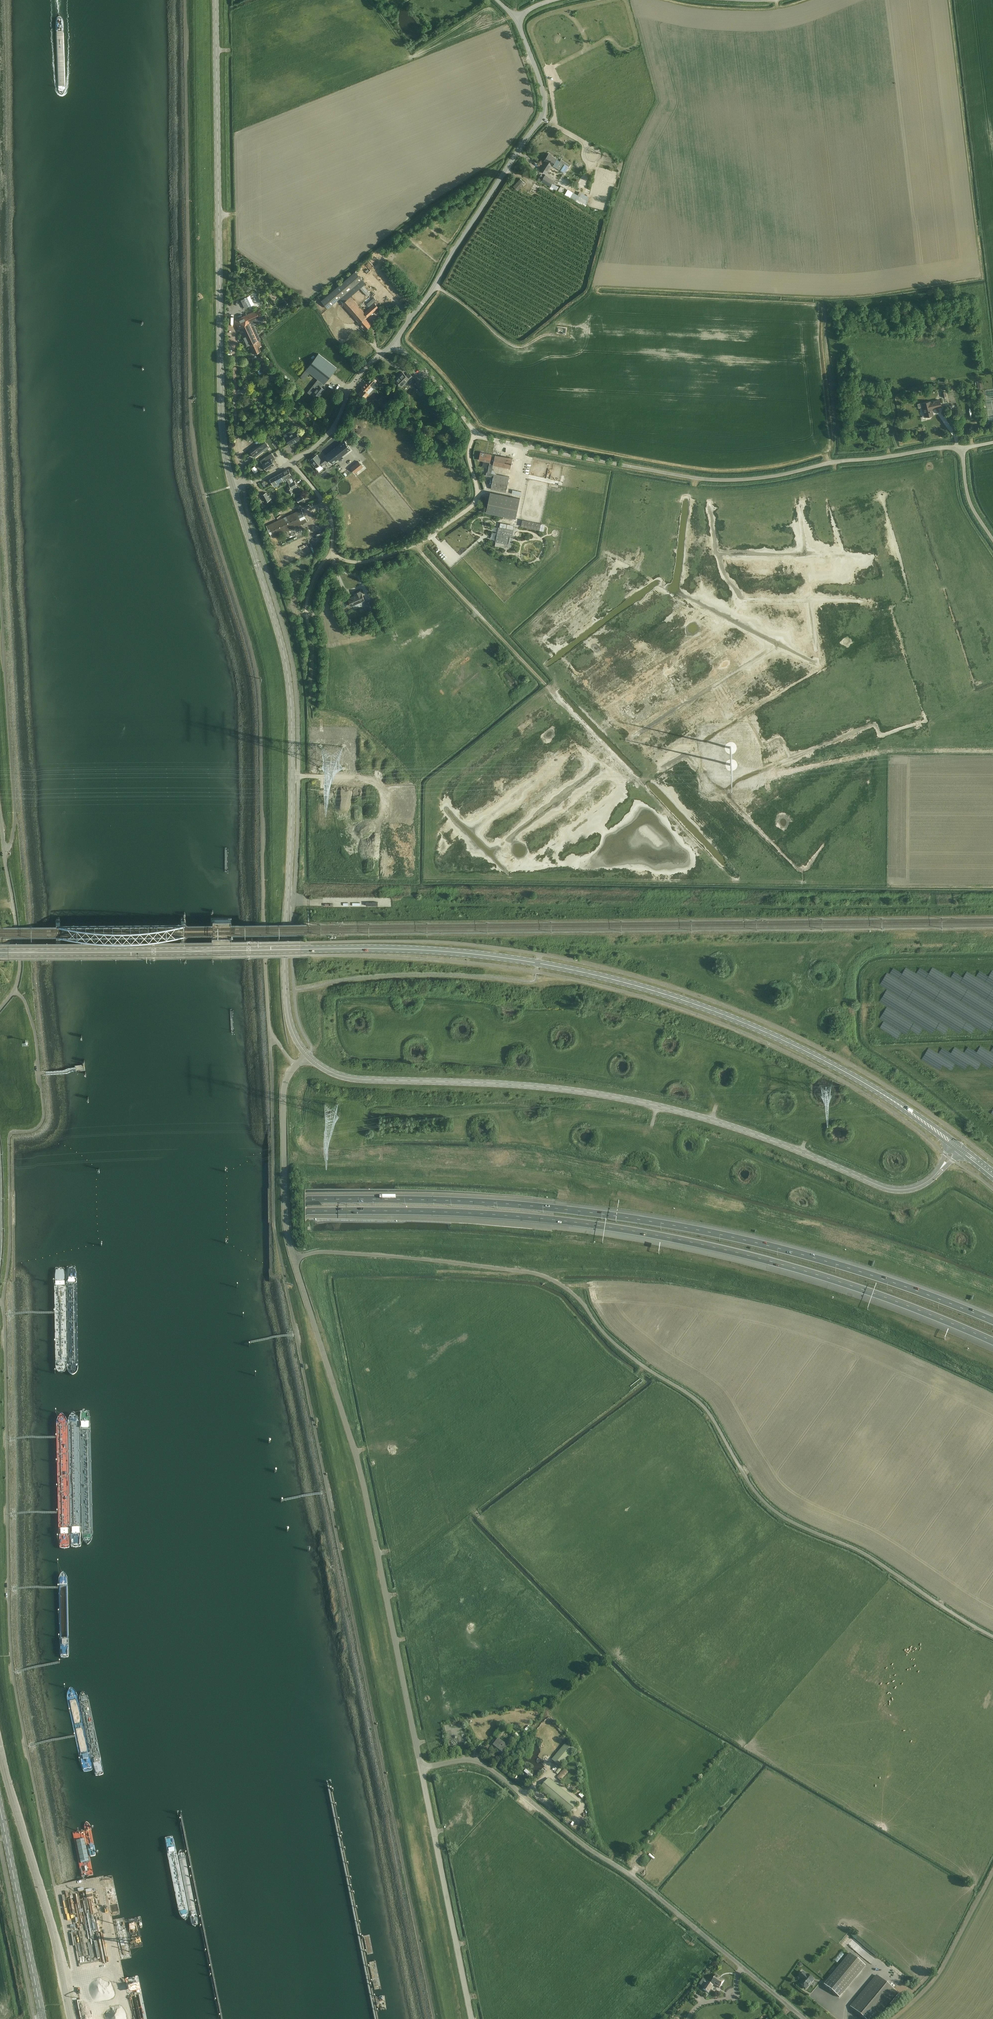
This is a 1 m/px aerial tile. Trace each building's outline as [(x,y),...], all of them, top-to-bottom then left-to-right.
[(545,161),(539,170),(546,174),(551,165),(552,166),(553,165),(560,170),(564,164),(560,161),(548,154),(544,161),(545,161)] [(545,175),(541,180),(550,186),(549,188),(554,190),(556,188),(555,188),(556,185),(553,183),(552,183),(554,180),(545,175)] [(520,179),(513,186),(518,190),(525,183),(520,179)] [(533,183),(528,190),(533,193),(538,186),(533,183)] [(580,196),(578,199),(586,204),(588,200),(580,196)] [(343,302),(350,296),(366,283),(356,271),(321,301),(328,308),(339,298),(343,302)] [(350,296),(343,302),(342,303),(359,322),(366,330),(372,325),(366,318),(378,307),(375,303),(364,312),(350,296)] [(247,315),(235,320),(247,345),(250,344),(254,354),(261,351),(259,347),(261,346),(250,321),(261,316),(258,309),(247,315)] [(324,384),(337,368),(319,353),(306,369),(324,384)] [(309,373),(306,370),(301,376),(304,379),(309,373)] [(411,380),(413,377),(409,373),(406,375),(402,372),(400,374),(401,375),(396,380),(402,386),(405,389),(410,383),(407,381),(409,379),(411,380)] [(372,377),(367,382),(376,390),(374,388),(378,384),(376,382),(377,381),(372,377)] [(417,381),(413,384),(419,390),(422,392),(425,389),(423,386),(417,381)] [(360,393),(365,398),(367,399),(365,401),(367,404),(370,400),(368,398),(376,390),(367,382),(362,387),(363,389),(360,393)] [(318,398),(325,389),(318,384),(316,387),(317,387),(312,393),(318,398)] [(932,409),(941,406),(940,400),(931,402),(930,401),(922,403),(925,416),(933,414),(932,409)] [(295,428),(284,435),(290,444),(294,442),(296,441),(300,438),(295,428)] [(255,457),(269,446),(264,439),(250,450),(255,457)] [(326,455),(321,459),(317,455),(311,459),(317,466),(316,467),(319,471),(323,468),(322,466),(329,459),(332,463),(351,448),(344,440),(326,455)] [(267,449),(261,454),(264,458),(266,456),(265,455),(269,452),(267,449)] [(481,452),(479,460),(483,460),(483,461),(490,462),(487,476),(493,477),(494,473),(492,473),(493,465),(511,468),(513,458),(495,455),(495,456),(491,455),(492,454),(481,452)] [(262,463),(259,465),(261,467),(263,466),(262,465),(263,464),(267,470),(275,465),(272,461),(276,459),(272,453),(264,458),(261,460),(262,463)] [(363,467),(359,462),(351,468),(355,473),(363,467)] [(288,469),(283,472),(287,479),(291,488),(292,488),(293,490),(297,487),(296,485),(297,485),(295,481),(292,483),(289,478),(292,476),(288,469)] [(272,478),(270,479),(273,484),(274,486),(279,483),(278,482),(277,481),(283,478),(284,481),(287,479),(283,472),(272,478)] [(506,492),(509,477),(494,473),(493,477),(491,489),(506,492)] [(266,502),(272,499),(270,495),(268,496),(266,492),(262,495),(266,502)] [(516,518),(520,498),(490,492),(486,512),(516,518)] [(307,503),(303,495),(297,498),(299,502),(301,501),(303,505),(307,503)] [(272,537),(307,521),(302,509),(267,526),(272,537)] [(540,530),(541,524),(522,520),(521,526),(540,530)] [(496,527),(493,543),(506,545),(508,536),(512,537),(513,531),(496,527)] [(356,595),(348,599),(351,606),(365,600),(361,591),(355,593),(356,595)] [(372,600),(366,603),(369,610),(375,607),(372,600)] [(498,1738),(504,1730),(500,1728),(494,1736),(498,1738)] [(454,1735),(455,1739),(448,1740),(449,1747),(460,1746),(458,1735),(454,1735)] [(503,1752),(507,1746),(498,1739),(495,1743),(497,1744),(496,1746),(503,1752)] [(565,1744),(552,1760),(561,1767),(574,1752),(565,1744)] [(526,1769),(524,1772),(531,1778),(533,1776),(526,1769)] [(561,1781),(568,1772),(564,1769),(557,1777),(561,1781)] [(569,1814),(578,1803),(548,1778),(539,1789),(569,1814)] [(84,1830),(73,1832),(83,1877),(84,1876),(94,1874),(84,1830)] [(861,1948),(862,1947),(850,1938),(846,1944),(866,1959),(870,1954),(861,1948)] [(94,1957),(93,1951),(97,1950),(97,1948),(91,1949),(92,1952),(86,1952),(87,1958),(94,1957)] [(86,1959),(86,1953),(82,1953),(82,1950),(77,1950),(78,1960),(86,1959)] [(835,1962),(844,1954),(841,1951),(832,1959),(835,1962)] [(839,1997),(865,1966),(850,1953),(824,1985),(839,1997)] [(891,1969),(894,1965),(887,1960),(884,1964),(891,1969)] [(808,1975),(807,1976),(803,1972),(799,1977),(801,1980),(802,1979),(803,1980),(800,1984),(801,1985),(801,1986),(803,1988),(804,1988),(806,1989),(814,1980),(808,1975)] [(708,1982),(703,1989),(709,1993),(713,1986),(712,1985),(713,1984),(714,1985),(720,1988),(721,1986),(724,1981),(720,1978),(720,1979),(718,1978),(718,1977),(716,1975),(711,1982),(710,1984),(708,1982)] [(877,1976),(851,2007),(865,2018),(874,2018),(897,1992),(877,1976)] [(82,2004),(87,2003),(85,1992),(79,1993),(82,2004)]
